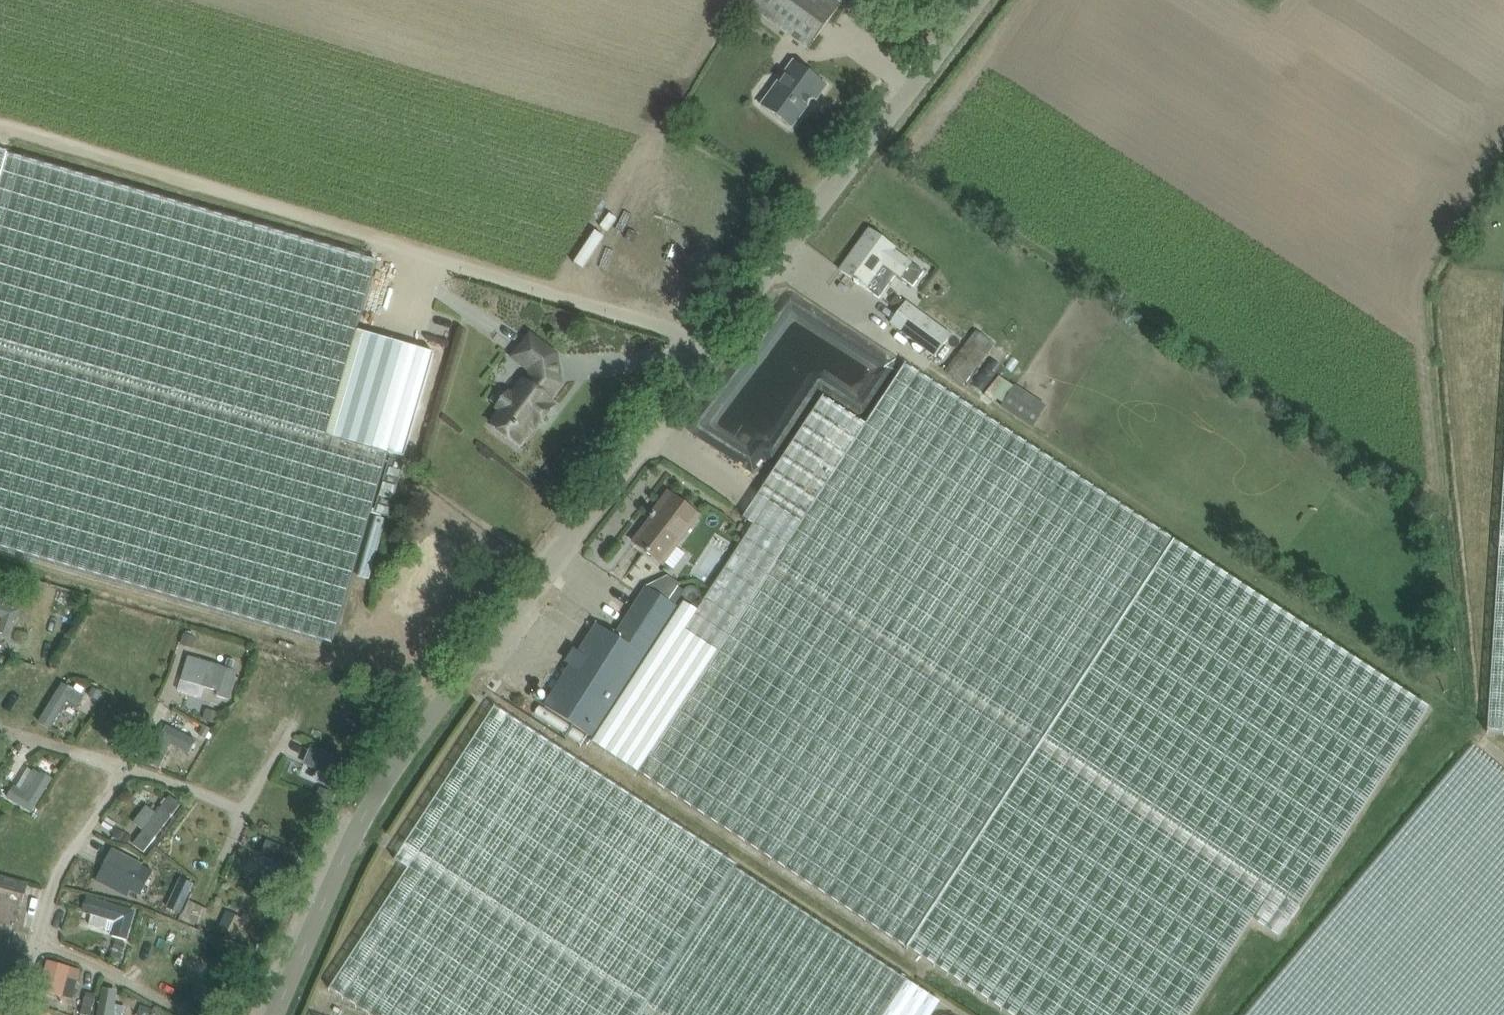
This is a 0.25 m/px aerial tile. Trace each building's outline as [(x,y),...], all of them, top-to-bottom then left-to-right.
[(835,0),(756,0),(751,7),(791,37),(807,49),(841,4),(835,0)] [(827,85),(811,74),(793,61),(761,106),(791,128),(813,99),(816,100),(827,85)] [(420,404),(434,354),(357,331),(377,263),(7,155),(0,180),(0,548),(333,645),(389,453),(404,458),(420,404)] [(854,282),(858,285),(866,291),(884,267),(899,278),(911,261),(869,231),(854,251),(857,253),(844,272),(841,269),(840,270),(855,281),(854,282)] [(895,297),(889,305),(898,311),(904,303),(895,297)] [(905,305),(890,326),(933,356),(947,335),(905,305)] [(962,386),(994,345),(992,343),(976,330),(951,362),(946,359),(939,368),(962,386)] [(530,337),(529,339),(515,358),(516,359),(519,361),(531,370),(532,378),(527,384),(524,381),(512,398),(516,401),(507,413),(503,410),(491,425),(518,445),(534,425),(537,427),(539,425),(540,424),(539,423),(542,420),(542,421),(543,420),(552,408),(548,405),(551,402),(548,399),(559,385),(555,356),(530,337)] [(1429,708),(905,365),(865,425),(822,397),(742,519),(753,525),(697,611),(681,601),(677,607),(669,602),(646,588),(615,637),(597,625),(544,707),(593,738),(590,742),(603,751),(1008,1014),(1190,1014),(1251,921),(1279,939),(1429,708)] [(1007,396),(1000,407),(1032,428),(1039,417),(1007,396)] [(715,472),(747,489),(756,473),(724,456),(715,472)] [(1486,732),(1503,733),(1503,457),(1486,732)] [(404,463),(391,459),(375,513),(388,517),(404,463)] [(663,565),(699,517),(668,493),(658,506),(662,509),(657,516),(654,514),(651,519),(633,543),(663,565)] [(374,583),(390,538),(381,534),(365,580),(374,583)] [(667,577),(646,588),(669,602),(680,585),(667,577)] [(12,589),(12,579),(0,578),(0,589),(12,589)] [(25,636),(30,613),(0,605),(0,630),(25,636)] [(195,661),(188,688),(237,701),(244,674),(195,661)] [(79,721),(90,698),(67,687),(48,726),(61,732),(69,716),(79,721)] [(27,712),(34,700),(23,694),(16,706),(27,712)] [(395,861),(408,869),(329,991),(367,1014),(931,1014),(939,1003),(735,869),(737,866),(495,708),(395,861)] [(170,730),(156,768),(167,772),(176,749),(198,757),(204,742),(170,730)] [(309,770),(350,787),(359,767),(318,750),(309,770)] [(30,771),(16,807),(44,818),(58,781),(30,771)] [(151,810),(140,829),(148,834),(140,848),(156,858),(187,807),(175,800),(164,818),(151,810)] [(285,867),(279,883),(299,891),(311,859),(273,844),(267,860),(285,867)] [(135,903),(151,868),(119,853),(103,887),(135,903)] [(3,892),(31,899),(34,887),(6,880),(3,892)] [(173,912),(185,918),(193,903),(181,897),(173,912)] [(135,944),(143,913),(93,901),(85,933),(135,944)] [(188,921),(207,929),(214,913),(195,905),(188,921)] [(208,971),(234,973),(236,951),(210,949),(208,971)] [(121,950),(115,964),(126,968),(131,954),(121,950)] [(72,998),(78,971),(53,965),(47,992),(72,998)] [(131,1009),(123,1008),(124,993),(107,992),(105,1014),(131,1014),(131,1009)]
